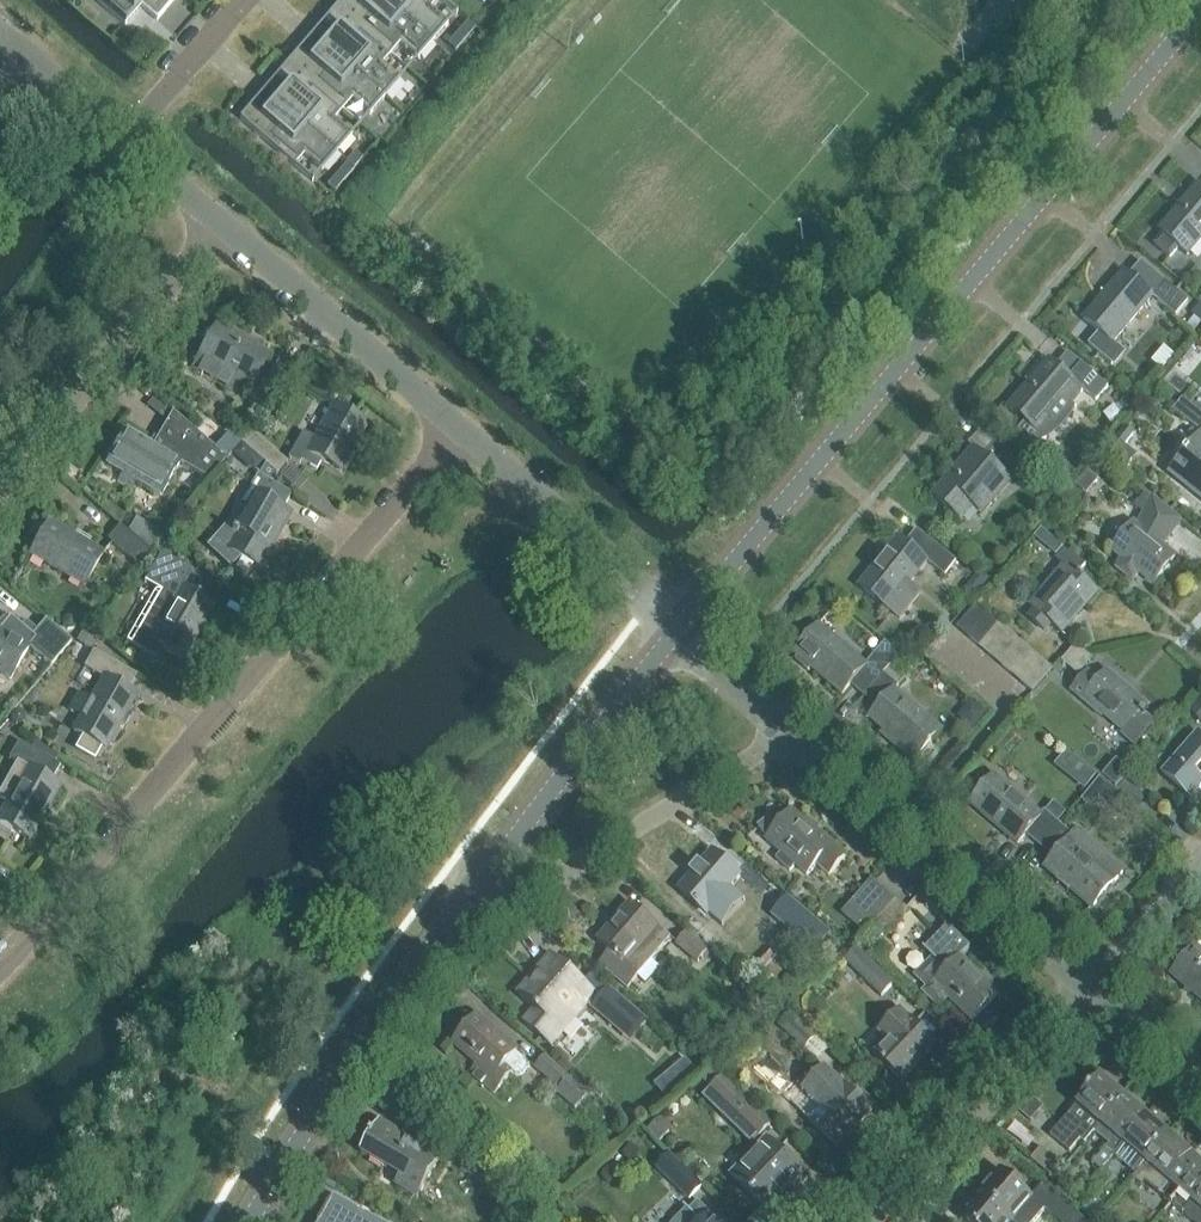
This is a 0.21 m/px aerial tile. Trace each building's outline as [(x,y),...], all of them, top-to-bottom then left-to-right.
[(97,1),(125,25),(141,6),(157,20),(174,0),(97,0),(97,1)] [(385,0),(361,0),(357,5),(352,0),(342,0),(336,6),(391,54),(400,43),(418,58),(433,41),(385,0)] [(433,41),(448,24),(430,8),(437,0),(385,0),(433,41)] [(443,0),(440,0),(456,14),(457,12),(443,0)] [(391,54),(336,6),(326,18),(337,28),(324,44),(385,96),(400,79),(382,64),(391,54)] [(459,30),(467,36),(474,27),(467,20),(459,30)] [(385,97),(323,44),(309,61),(298,51),(288,62),(343,109),(352,99),(370,114),(385,97)] [(334,120),(343,109),(288,62),(278,74),(289,83),(275,100),(337,153),(352,135),(334,120)] [(322,170),(337,153),(275,100),(261,116),(250,107),(239,119),(312,181),(313,180),(295,165),(304,155),(322,170)] [(356,150),(348,161),(355,166),(362,155),(356,150)] [(348,162),(328,185),(335,191),(355,168),(348,162)] [(1162,235),(1154,245),(1170,258),(1178,249),(1187,256),(1200,240),(1200,186),(1200,185),(1159,233),(1162,235)] [(1122,355),(1111,345),(1151,297),(1171,314),(1184,300),(1141,263),(1130,277),(1124,273),(1083,322),(1097,333),(1086,345),(1112,368),(1122,355)] [(252,388),(270,356),(213,324),(190,365),(229,387),(235,378),(252,388)] [(1034,448),(1038,444),(1040,442),(1044,440),(1049,438),(1053,436),(1056,434),(1059,431),(1064,427),(1066,424),(1068,421),(1070,418),(1072,415),(1073,412),(1075,408),(1071,405),(1083,391),(1095,402),(1107,388),(1068,354),(1056,368),(1049,362),(1007,410),(1024,424),(1016,433),(1034,448)] [(274,362),(255,389),(269,398),(288,372),(274,362)] [(1200,434),(1200,415),(1181,399),(1172,410),(1200,434)] [(289,456),(300,463),(302,460),(317,469),(322,461),(341,472),(369,425),(335,405),(316,438),(304,431),(289,456)] [(1124,428),(1103,454),(1123,471),(1132,460),(1131,453),(1124,446),(1133,435),(1124,428)] [(242,441),(278,473),(288,462),(252,430),(242,441)] [(108,463),(123,472),(117,482),(133,491),(139,480),(162,494),(181,462),(127,431),(108,463)] [(216,448),(197,431),(187,443),(219,470),(229,458),(216,448)] [(229,458),(233,453),(239,447),(242,443),(230,432),(216,448),(229,458)] [(978,520),(1022,468),(993,443),(980,457),(973,451),(933,499),(960,522),(968,512),(978,520)] [(1200,498),(1200,453),(1194,447),(1172,475),(1200,498)] [(263,465),(258,473),(248,489),(253,492),(244,509),(249,512),(238,531),(233,528),(232,531),(226,527),(209,545),(230,564),(238,555),(259,567),(290,514),(282,509),(291,493),(266,478),(271,469),(263,465)] [(1138,573),(1152,585),(1175,558),(1161,546),(1181,521),(1146,493),(1136,506),(1146,515),(1139,529),(1133,524),(1111,552),(1122,561),(1115,569),(1131,582),(1138,573)] [(149,546),(161,533),(136,517),(129,530),(149,546)] [(32,553),(86,584),(104,553),(49,522),(32,553)] [(119,527),(109,539),(138,564),(148,553),(119,527)] [(879,562),(858,588),(899,619),(919,593),(908,585),(926,562),(944,576),(955,562),(916,530),(905,544),(897,538),(879,562)] [(1041,543),(1047,536),(1039,530),(1034,537),(1041,543)] [(1085,569),(1063,549),(1054,558),(1062,565),(1027,607),(1032,612),(1026,619),(1044,635),(1052,626),(1062,635),(1097,594),(1077,577),(1085,569)] [(194,572),(180,564),(161,555),(146,583),(163,593),(134,646),(157,659),(163,648),(185,660),(215,605),(207,601),(216,585),(194,572)] [(989,580),(980,573),(965,590),(973,597),(989,580)] [(969,639),(988,617),(978,608),(959,630),(969,639)] [(67,629),(72,629),(76,625),(76,619),(71,616),(66,616),(62,620),(63,625),(67,629)] [(12,679),(30,649),(51,667),(73,642),(46,619),(36,631),(33,635),(22,626),(11,617),(6,623),(0,630),(0,672),(12,679)] [(999,626),(988,617),(969,639),(980,648),(999,626)] [(850,686),(864,698),(900,655),(885,642),(865,666),(818,626),(794,654),(798,658),(795,662),(808,673),(811,669),(842,695),(850,686)] [(1009,635),(999,626),(980,648),(990,657),(1009,635)] [(85,630),(79,642),(93,650),(100,638),(85,630)] [(990,657),(1001,667),(1020,644),(1009,635),(990,657)] [(1001,667),(1012,676),(1031,654),(1020,644),(1001,667)] [(1069,670),(1084,654),(1076,647),(1061,663),(1069,670)] [(99,648),(98,651),(112,659),(116,662),(117,659),(99,648)] [(130,691),(139,675),(116,662),(112,659),(98,651),(88,669),(106,679),(93,703),(80,696),(70,712),(83,720),(76,732),(86,738),(79,749),(97,760),(104,748),(108,750),(139,696),(130,691)] [(1012,676),(1023,685),(1042,663),(1031,654),(1012,676)] [(1092,661),(1084,654),(1069,670),(1077,677),(1092,661)] [(1042,663),(1023,685),(1033,694),(1052,672),(1042,663)] [(1088,672),(1071,691),(1101,718),(1104,715),(1124,732),(1122,735),(1135,746),(1154,725),(1144,717),(1146,715),(1142,712),(1147,707),(1132,694),(1131,695),(1105,673),(1098,681),(1088,672)] [(883,676),(864,698),(877,709),(869,719),(916,760),(941,732),(894,692),(898,688),(883,676)] [(1189,713),(1200,723),(1200,700),(1189,713)] [(986,715),(971,703),(963,713),(964,721),(974,730),(986,715)] [(12,721),(16,725),(22,724),(26,720),(25,715),(18,708),(11,716),(12,721)] [(1163,775),(1191,800),(1200,788),(1200,735),(1199,733),(1163,775)] [(30,839),(60,785),(51,780),(61,764),(20,740),(10,758),(12,760),(0,782),(0,797),(9,802),(0,818),(0,822),(30,839)] [(55,754),(31,740),(28,745),(52,759),(55,754)] [(1096,776),(1086,768),(1075,782),(1085,789),(1096,776)] [(1024,837),(1038,849),(1058,825),(1057,824),(1044,813),(1043,813),(1040,817),(994,777),(969,806),(1016,846),(1024,837)] [(1113,805),(1121,796),(1100,778),(1080,801),(1089,808),(1099,797),(1103,797),(1113,805)] [(1115,790),(1136,808),(1144,799),(1123,781),(1115,790)] [(1052,804),(1044,813),(1057,824),(1065,815),(1052,804)] [(758,826),(768,838),(766,839),(782,853),(777,859),(790,870),(795,864),(807,875),(816,865),(829,875),(845,857),(842,855),(844,853),(833,844),(832,845),(791,811),(783,819),(776,813),(758,826)] [(1091,910),(1115,882),(1122,874),(1094,849),(1087,858),(1069,842),(1073,838),(1058,825),(1038,849),(1052,861),(1044,870),(1091,910)] [(679,889),(708,914),(741,876),(712,851),(679,889)] [(875,921),(895,899),(872,879),(843,913),(860,928),(870,917),(875,921)] [(786,896),(770,915),(814,952),(830,933),(786,896)] [(907,908),(895,899),(875,921),(887,931),(907,908)] [(668,935),(630,902),(598,940),(606,947),(594,963),(624,989),(668,935)] [(947,996),(972,1021),(999,993),(960,955),(969,946),(947,924),(923,948),(934,959),(917,975),(929,987),(925,991),(939,1005),(947,996)] [(673,941),(694,959),(704,946),(682,928),(673,941)] [(879,996),(879,994),(893,979),(858,945),(844,959),(879,996)] [(1194,948),(1170,976),(1200,1002),(1200,954),(1194,948)] [(595,993),(552,956),(519,994),(535,1008),(524,1021),(550,1044),(595,993)] [(642,1019),(607,989),(599,999),(619,1017),(615,1021),(629,1034),(642,1019)] [(879,1031),(888,1040),(875,1053),(902,1080),(937,1044),(901,1009),(879,1031)] [(521,1053),(519,1050),(478,1014),(452,1043),(474,1062),(465,1074),(492,1097),(502,1086),(513,1073),(517,1074),(523,1070),(524,1061),(521,1053)] [(777,1026),(801,1049),(812,1036),(789,1015),(777,1026)] [(545,1055),(534,1067),(559,1089),(556,1092),(574,1108),(588,1093),(545,1055)] [(686,1059),(654,1085),(666,1100),(698,1074),(686,1059)] [(820,1131),(836,1147),(871,1111),(844,1084),(843,1086),(824,1068),(802,1090),(806,1094),(817,1105),(805,1117),(817,1129),(816,1130),(819,1132),(820,1131)] [(711,1091),(721,1079),(710,1069),(700,1080),(711,1091)] [(1080,1140),(1084,1144),(1094,1132),(1123,1097),(1100,1077),(1050,1136),(1070,1153),(1080,1140)] [(737,1093),(726,1105),(738,1116),(759,1137),(771,1125),(750,1105),(737,1093)] [(1146,1116),(1123,1097),(1094,1132),(1109,1144),(1094,1162),(1102,1169),(1146,1116)] [(1169,1135),(1146,1116),(1102,1169),(1108,1174),(1119,1160),(1123,1163),(1132,1152),(1146,1163),(1169,1135)] [(672,1129),(660,1117),(647,1129),(659,1141),(672,1129)] [(395,1184),(417,1197),(441,1156),(380,1120),(361,1152),(400,1175),(395,1184)] [(1146,1163),(1132,1179),(1140,1185),(1143,1181),(1170,1203),(1200,1166),(1200,1162),(1169,1135),(1146,1163)] [(731,1176),(772,1215),(807,1178),(774,1146),(767,1153),(760,1146),(731,1176)] [(1031,1161),(1054,1180),(1061,1172),(1064,1168),(1041,1149),(1031,1161)] [(689,1200),(702,1187),(668,1154),(655,1167),(689,1200)] [(1170,1203),(1192,1221),(1200,1221),(1200,1166),(1170,1203)] [(981,1194),(1013,1221),(1035,1221),(1045,1211),(1058,1221),(1086,1221),(1043,1185),(1032,1198),(1001,1171),(981,1194)] [(981,1194),(961,1217),(967,1221),(1013,1221),(981,1194)] [(320,1221),(379,1221),(334,1197),(320,1221)] [(698,1202),(689,1211),(684,1206),(683,1207),(688,1212),(678,1221),(719,1221),(698,1202)] [(1102,1212),(1093,1204),(1084,1214),(1094,1221),(1102,1212)]
